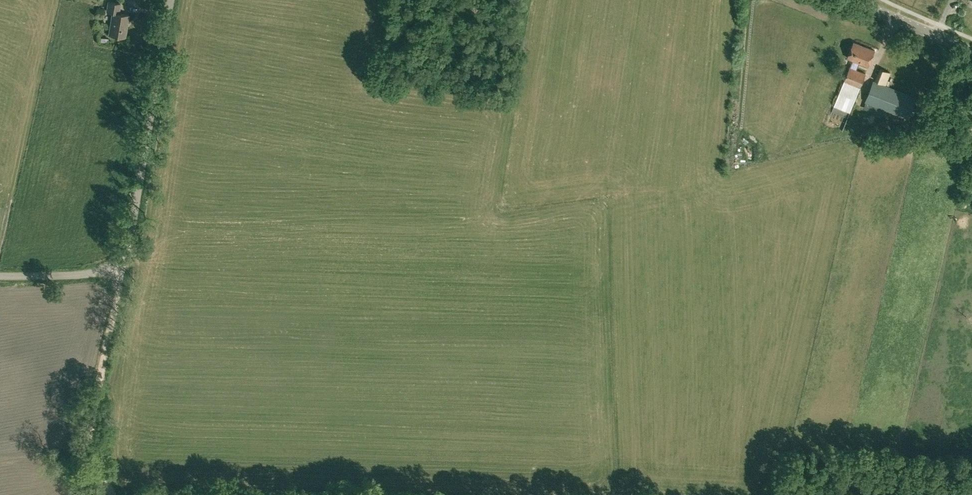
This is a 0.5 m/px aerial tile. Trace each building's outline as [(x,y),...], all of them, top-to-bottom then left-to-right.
[(107,12),(113,13),(109,35),(125,38),(129,16),(119,14),(121,4),(109,2),(107,12)] [(869,66),(875,51),(853,42),(847,58),(869,66)] [(866,73),(850,67),(844,82),(854,86),(852,92),(858,94),(860,88),(866,73)] [(887,82),(890,73),(879,69),(874,81),(887,86),(885,90),(891,93),(893,85),(887,82)] [(899,97),(888,93),(885,99),(878,95),(875,104),(893,112),(895,108),(900,110),(902,106),(897,103),(899,97)]
